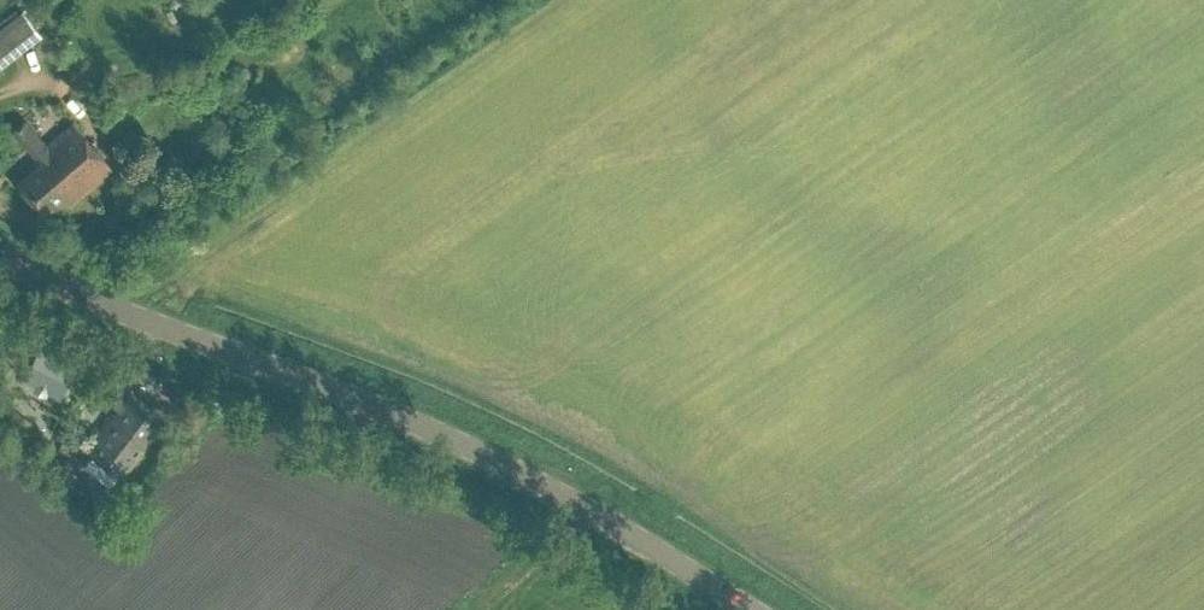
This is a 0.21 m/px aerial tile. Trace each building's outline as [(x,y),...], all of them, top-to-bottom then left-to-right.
[(25,7),(0,25),(0,63),(43,31),(25,7)] [(31,144),(39,153),(36,155),(42,161),(18,181),(44,212),(53,204),(59,210),(111,165),(73,121),(47,143),(26,119),(14,129),(28,146),(31,144)] [(37,383),(35,387),(45,393),(48,388),(60,395),(75,366),(40,348),(25,376),(37,383)] [(130,392),(114,413),(112,412),(85,448),(123,476),(160,426),(151,419),(157,412),(130,392)] [(29,423),(16,411),(5,424),(17,436),(29,423)] [(47,462),(64,475),(76,458),(59,446),(47,462)]
